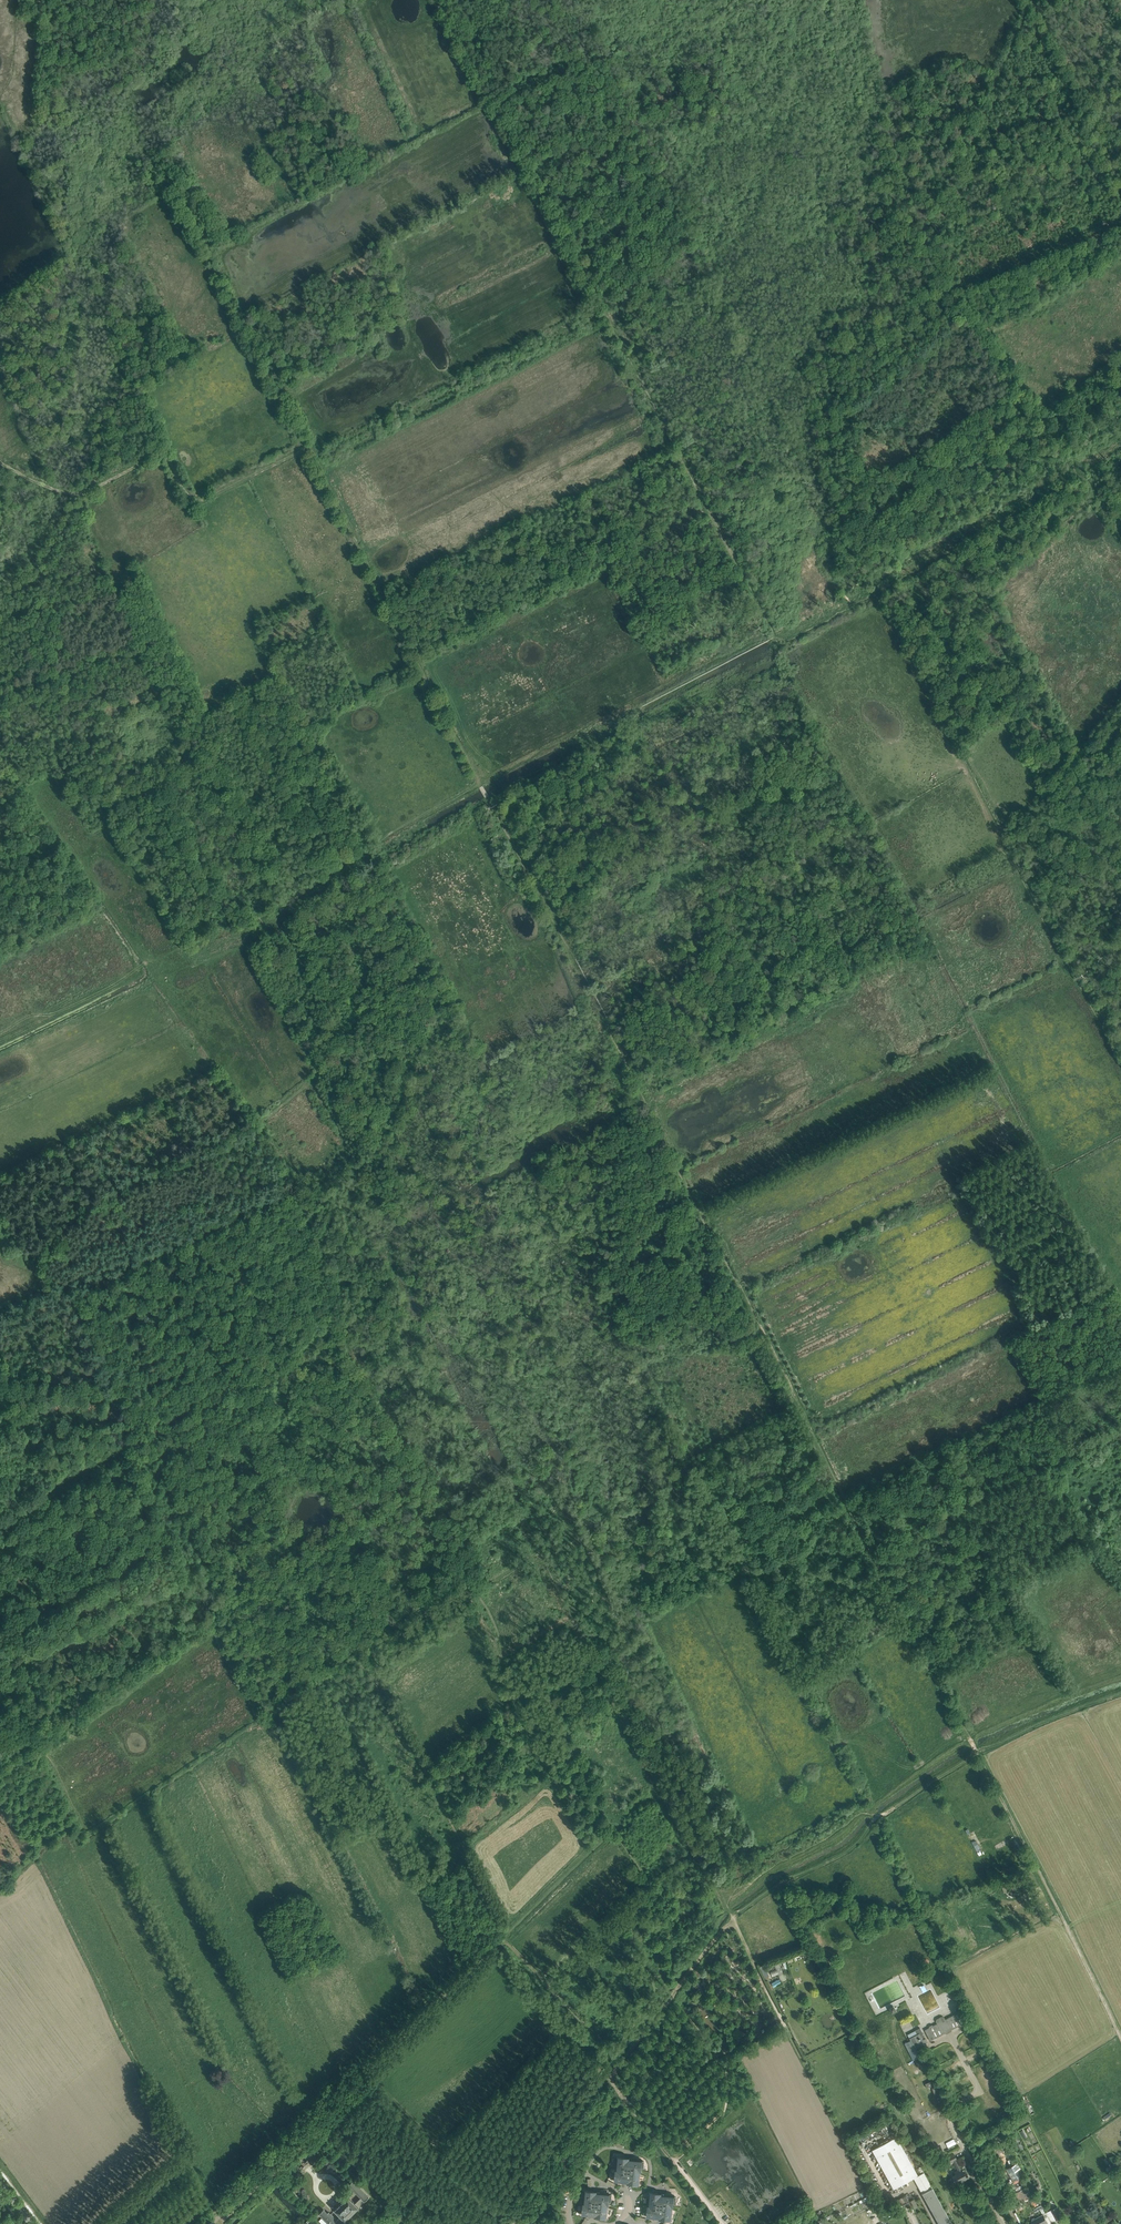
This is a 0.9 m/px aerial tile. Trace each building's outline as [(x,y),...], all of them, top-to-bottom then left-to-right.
[(23,1580),(18,1584),(21,1589),(27,1584),(23,1580)] [(978,1853),(982,1850),(976,1840),(972,1842),(978,1853)] [(945,1993),(936,1996),(943,2014),(952,2010),(945,1993)] [(959,2012),(964,2023),(968,2020),(963,2010),(959,2012)] [(945,2028),(947,2031),(949,2030),(947,2027),(951,2025),(951,2024),(957,2021),(954,2015),(945,2019),(944,2017),(941,2016),(936,2019),(936,2021),(937,2024),(934,2025),(937,2031),(940,2029),(941,2030),(945,2028)] [(927,2042),(925,2038),(923,2040),(922,2037),(924,2036),(920,2027),(915,2030),(917,2034),(909,2038),(915,2048),(927,2042)] [(925,2030),(930,2040),(934,2038),(929,2028),(925,2030)] [(871,2149),(883,2170),(894,2189),(919,2175),(897,2135),(871,2149)] [(947,2147),(955,2143),(953,2139),(950,2140),(949,2138),(944,2140),(947,2147)] [(949,2163),(956,2160),(957,2159),(953,2153),(946,2157),(949,2163)] [(617,2157),(616,2169),(628,2170),(629,2158),(617,2157)] [(629,2158),(628,2170),(640,2171),(640,2169),(643,2169),(644,2161),(641,2161),(641,2159),(629,2158)] [(1023,2175),(1021,2170),(1016,2162),(1006,2167),(1013,2180),(1023,2175)] [(1115,2170),(1114,2167),(1108,2171),(1116,2183),(1120,2179),(1120,2178),(1116,2171),(1115,2170)] [(962,2171),(961,2170),(961,2169),(961,2168),(954,2172),(955,2174),(951,2176),(953,2180),(949,2181),(952,2187),(969,2178),(967,2174),(965,2175),(963,2171),(962,2171)] [(616,2169),(614,2181),(627,2182),(628,2170),(616,2169)] [(628,2170),(627,2182),(639,2184),(640,2171),(628,2170)] [(1024,2176),(1019,2178),(1024,2187),(1029,2185),(1024,2176)] [(319,2213),(330,2223),(342,2223),(359,2207),(369,2197),(353,2181),(348,2185),(361,2197),(355,2203),(349,2196),(335,2209),(340,2214),(338,2216),(339,2217),(337,2220),(337,2219),(331,2214),(329,2212),(327,2213),(323,2209),(319,2213)] [(1091,2184),(1085,2188),(1090,2197),(1096,2193),(1091,2184)] [(939,2223),(952,2223),(933,2188),(922,2194),(939,2223)] [(584,2190),(583,2203),(595,2204),(597,2192),(584,2190)] [(597,2192),(595,2204),(608,2205),(608,2202),(611,2202),(612,2195),(609,2194),(609,2193),(597,2192)] [(649,2192),(648,2205),(660,2206),(661,2194),(649,2192)] [(661,2194),(660,2206),(672,2207),(672,2204),(675,2204),(676,2197),(673,2196),(673,2195),(661,2194)] [(582,2215),(594,2216),(595,2204),(583,2203),(582,2215)] [(608,2205),(595,2204),(594,2216),(606,2217),(608,2205)] [(660,2206),(648,2205),(647,2217),(659,2218),(660,2206)] [(672,2207),(660,2206),(659,2218),(671,2219),(672,2207)] [(1057,2220),(1063,2217),(1058,2207),(1051,2210),(1057,2220)] [(1033,2223),(1035,2223),(1049,2217),(1046,2213),(1031,2221),(1033,2223)]
